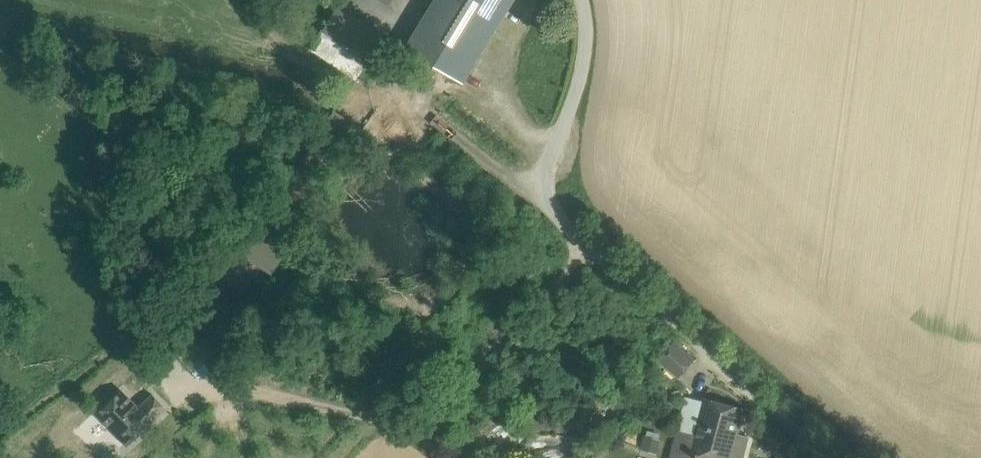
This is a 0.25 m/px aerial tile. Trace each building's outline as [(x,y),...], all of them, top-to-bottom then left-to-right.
[(420,11),(441,24),(473,44),(464,59),(521,96),(532,78),(558,36),(503,0),(427,0),(420,11)] [(338,6),(312,50),(357,77),(384,35),(338,6)] [(441,24),(420,56),(452,76),(464,59),(473,44),(441,24)] [(430,37),(431,35),(430,32),(429,30),(427,29),(424,28),(422,29),(420,30),(418,32),(418,35),(418,37),(420,39),(422,41),(424,41),(427,41),(429,39),(430,37)] [(409,46),(408,49),(409,51),(410,54),(412,55),(415,56),(417,55),(419,54),(421,52),(421,49),(421,47),(419,44),(417,43),(415,42),(412,43),(410,44),(409,46)] [(694,359),(674,342),(661,358),(668,365),(680,375),(694,359)] [(123,391),(99,414),(113,429),(137,405),(123,391)] [(167,407),(153,394),(139,407),(152,421),(167,407)] [(705,397),(704,401),(689,397),(680,430),(695,434),(689,457),(673,454),(672,457),(702,457),(703,455),(714,457),(731,457),(734,448),(744,454),(748,436),(738,433),(744,408),(705,397)] [(137,405),(113,429),(129,445),(153,421),(152,421),(139,407),(137,405)] [(680,430),(679,430),(673,454),(689,457),(695,434),(680,430)] [(744,454),(734,448),(731,457),(743,457),(744,454)]
